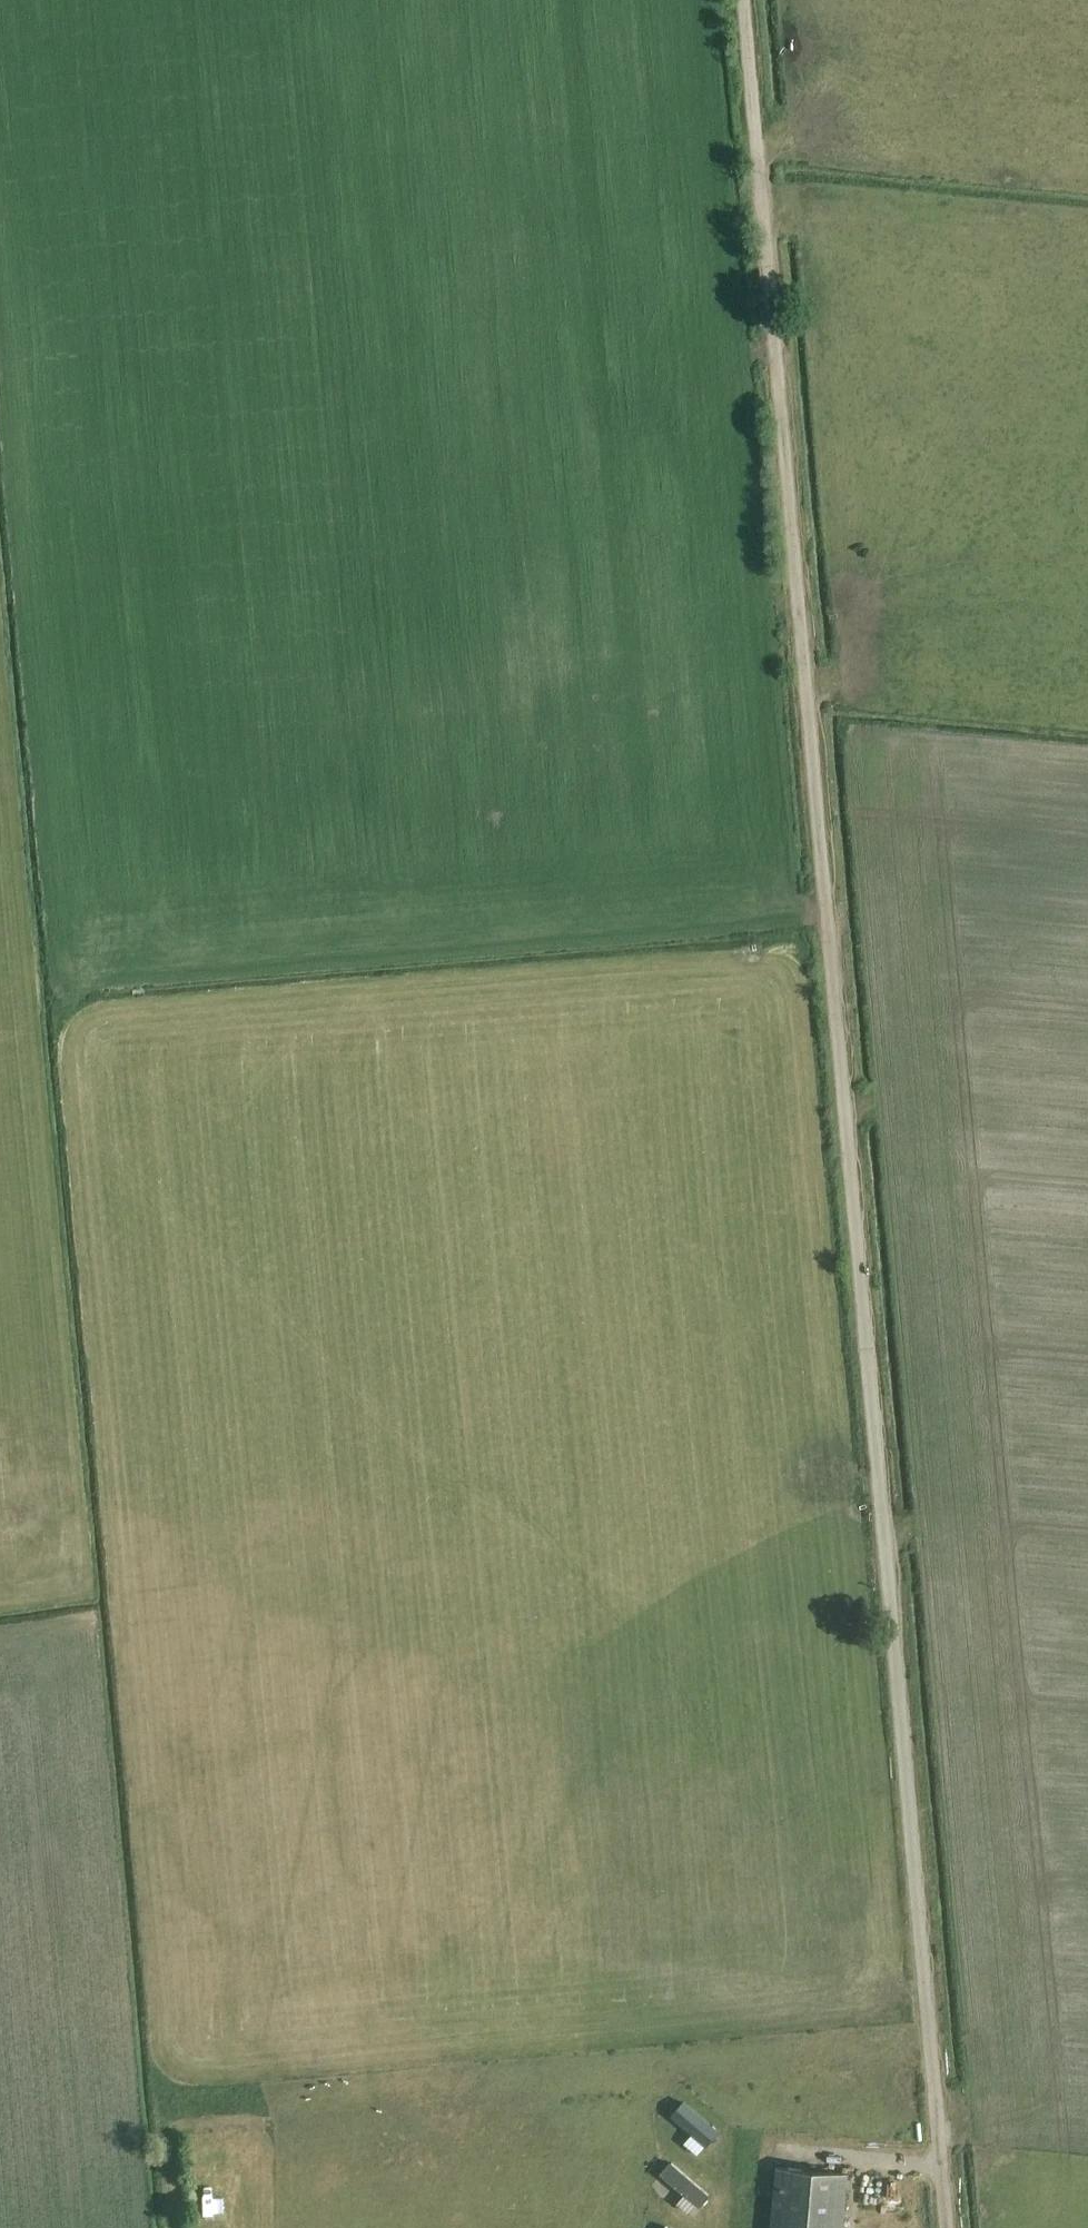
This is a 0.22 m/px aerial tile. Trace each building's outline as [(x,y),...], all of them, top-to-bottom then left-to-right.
[(849,2173),(774,2166),(769,2227),(844,2227),(849,2173)]
